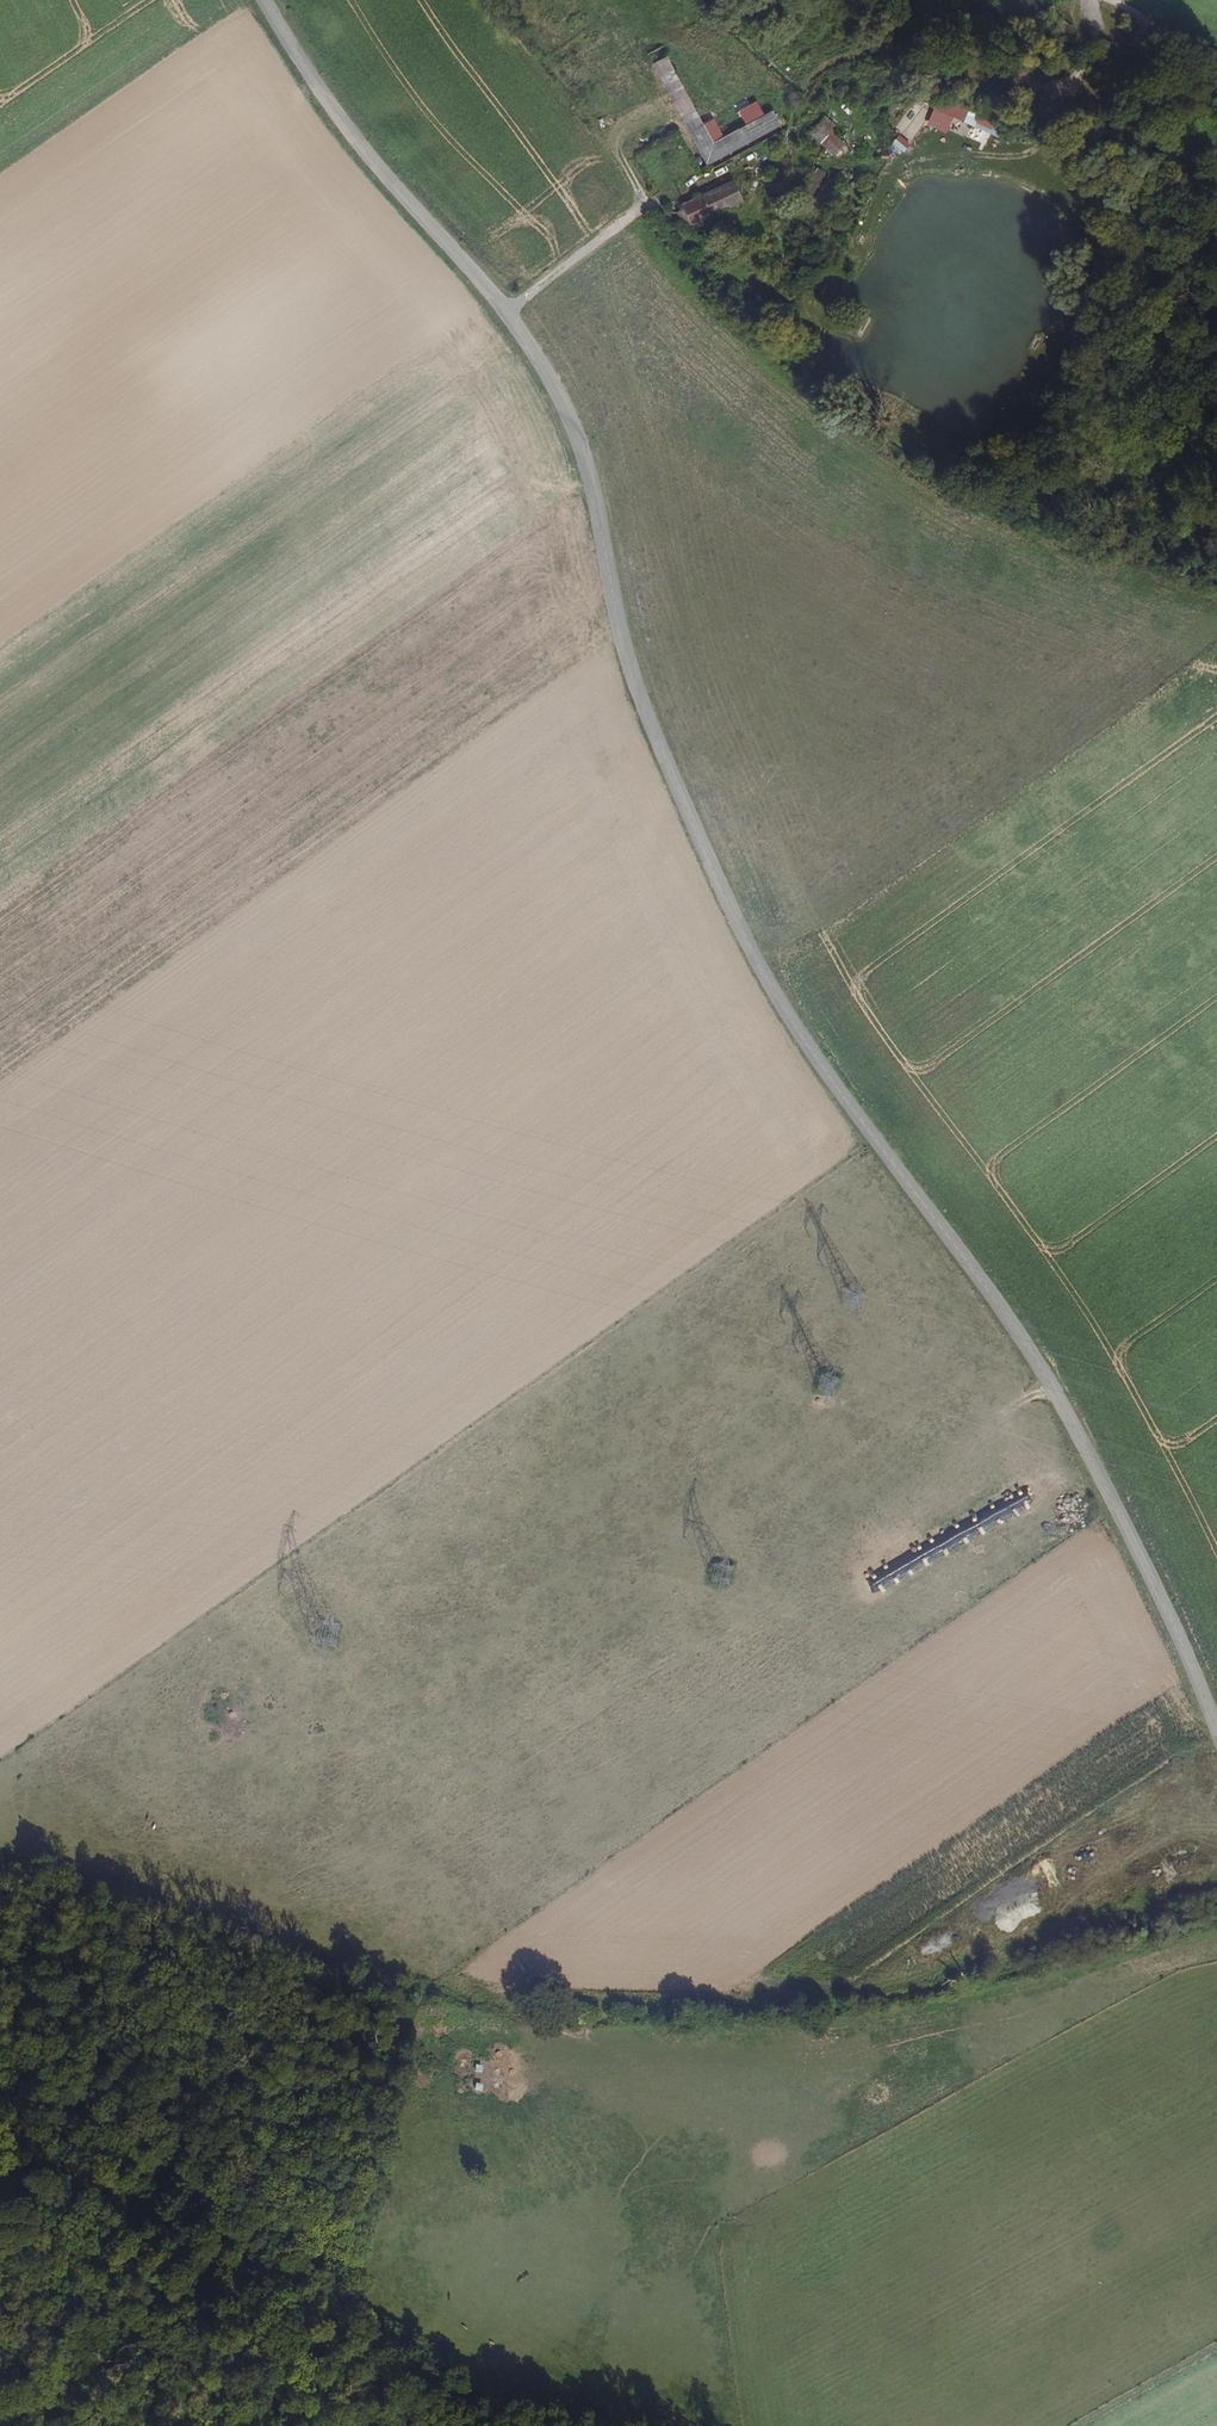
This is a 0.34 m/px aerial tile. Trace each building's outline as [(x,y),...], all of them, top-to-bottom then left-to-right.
[(709,164),(782,125),(772,107),(710,140),(665,57),(654,63),(709,164)] [(1011,126),(949,97),(937,124),(945,128),(951,115),(1005,139),(1011,126)] [(835,124),(823,116),(809,131),(834,156),(846,143),(830,129),(835,124)] [(911,144),(900,134),(892,143),(904,153),(911,144)] [(691,222),(742,197),(733,180),(683,204),(691,222)]
